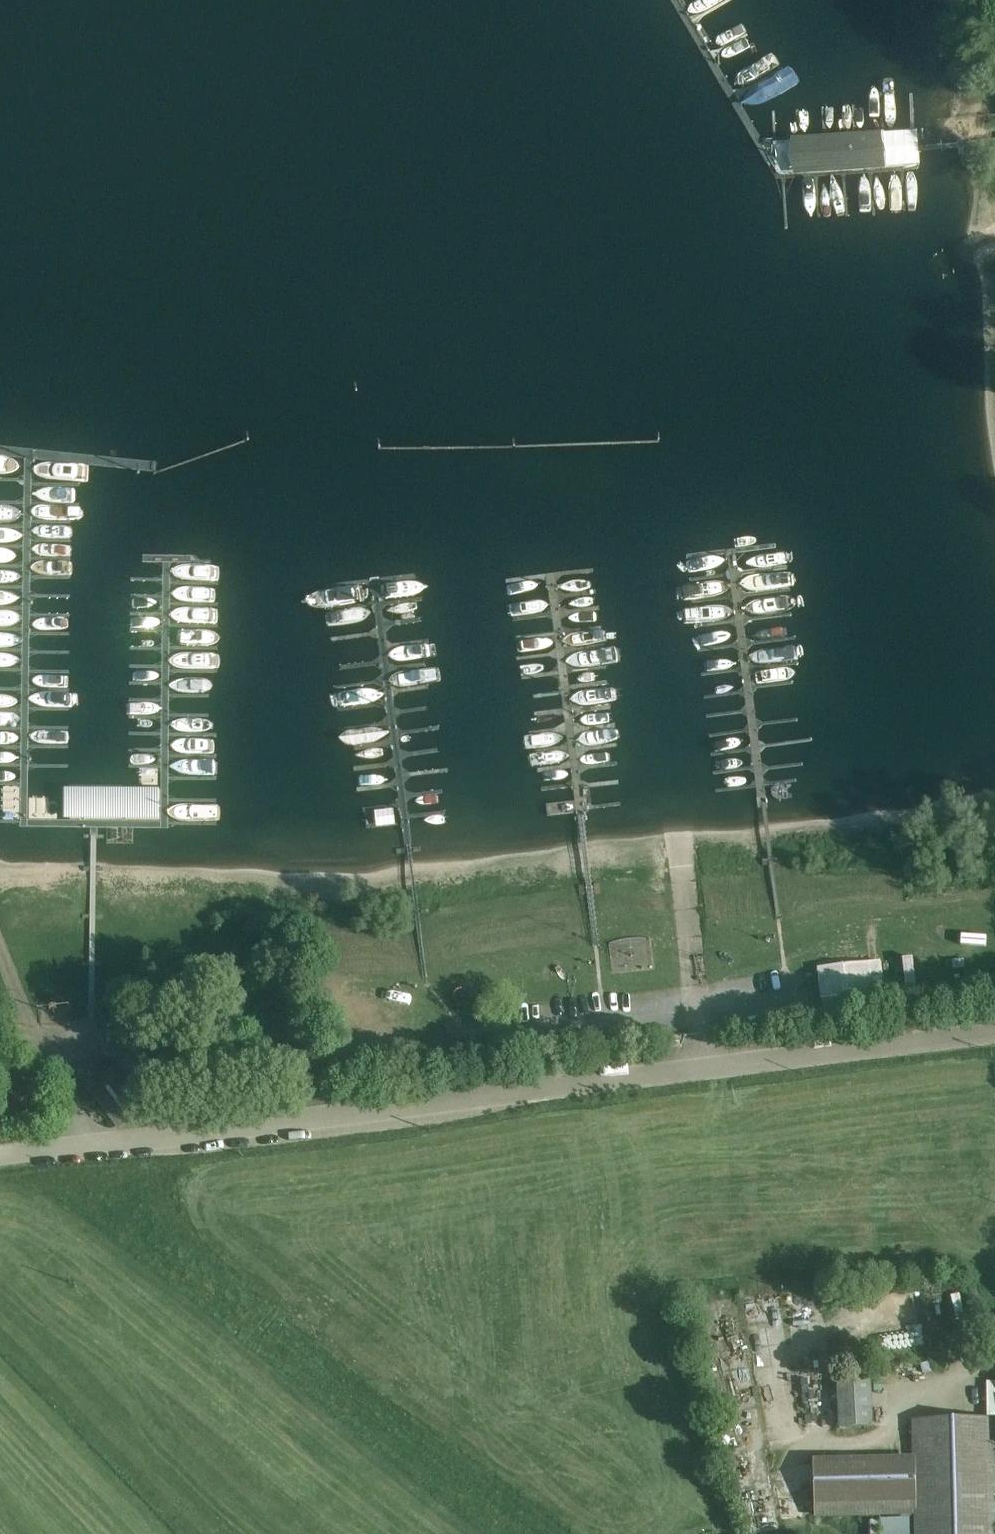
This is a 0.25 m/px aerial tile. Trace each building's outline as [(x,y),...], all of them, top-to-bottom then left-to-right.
[(151,790),(75,791),(75,812),(151,812),(151,790)] [(879,962),(817,970),(823,1014),(884,1007),(879,962)] [(501,1040),(492,1041),(494,1064),(503,1063),(501,1040)] [(103,1060),(80,1077),(120,1128),(124,1125),(142,1111),(103,1060)] [(873,1369),(836,1371),(839,1430),(875,1428),(873,1369)] [(812,1455),(813,1519),(882,1518),(882,1533),(994,1533),(994,1416),(914,1417),(914,1454),(812,1455)]
